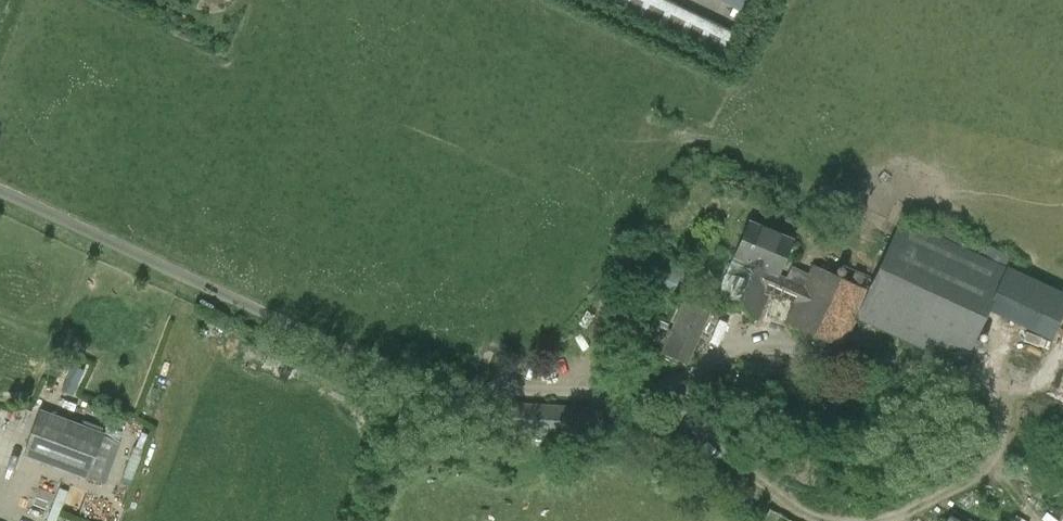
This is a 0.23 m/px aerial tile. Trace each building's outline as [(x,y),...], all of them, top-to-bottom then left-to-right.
[(779,274),(794,240),(749,221),(733,258),(734,258),(714,300),(759,320),(771,292),(793,303),(785,322),(842,348),(857,317),(962,366),(991,311),(1050,340),(1062,313),(1062,292),(1006,265),(1005,266),(901,216),(892,234),(868,289),(851,281),(811,263),(807,272),(791,266),(786,276),(779,274)] [(644,250),(633,272),(673,292),(679,280),(683,282),(687,274),(683,272),(684,269),(644,250)] [(661,353),(688,364),(710,311),(683,299),(670,331),(668,330),(666,334),(668,336),(661,353)] [(592,407),(513,402),(511,432),(590,437),(592,407)] [(40,411),(24,454),(87,479),(104,437),(40,411)] [(765,512),(762,520),(793,520),(765,512)]
